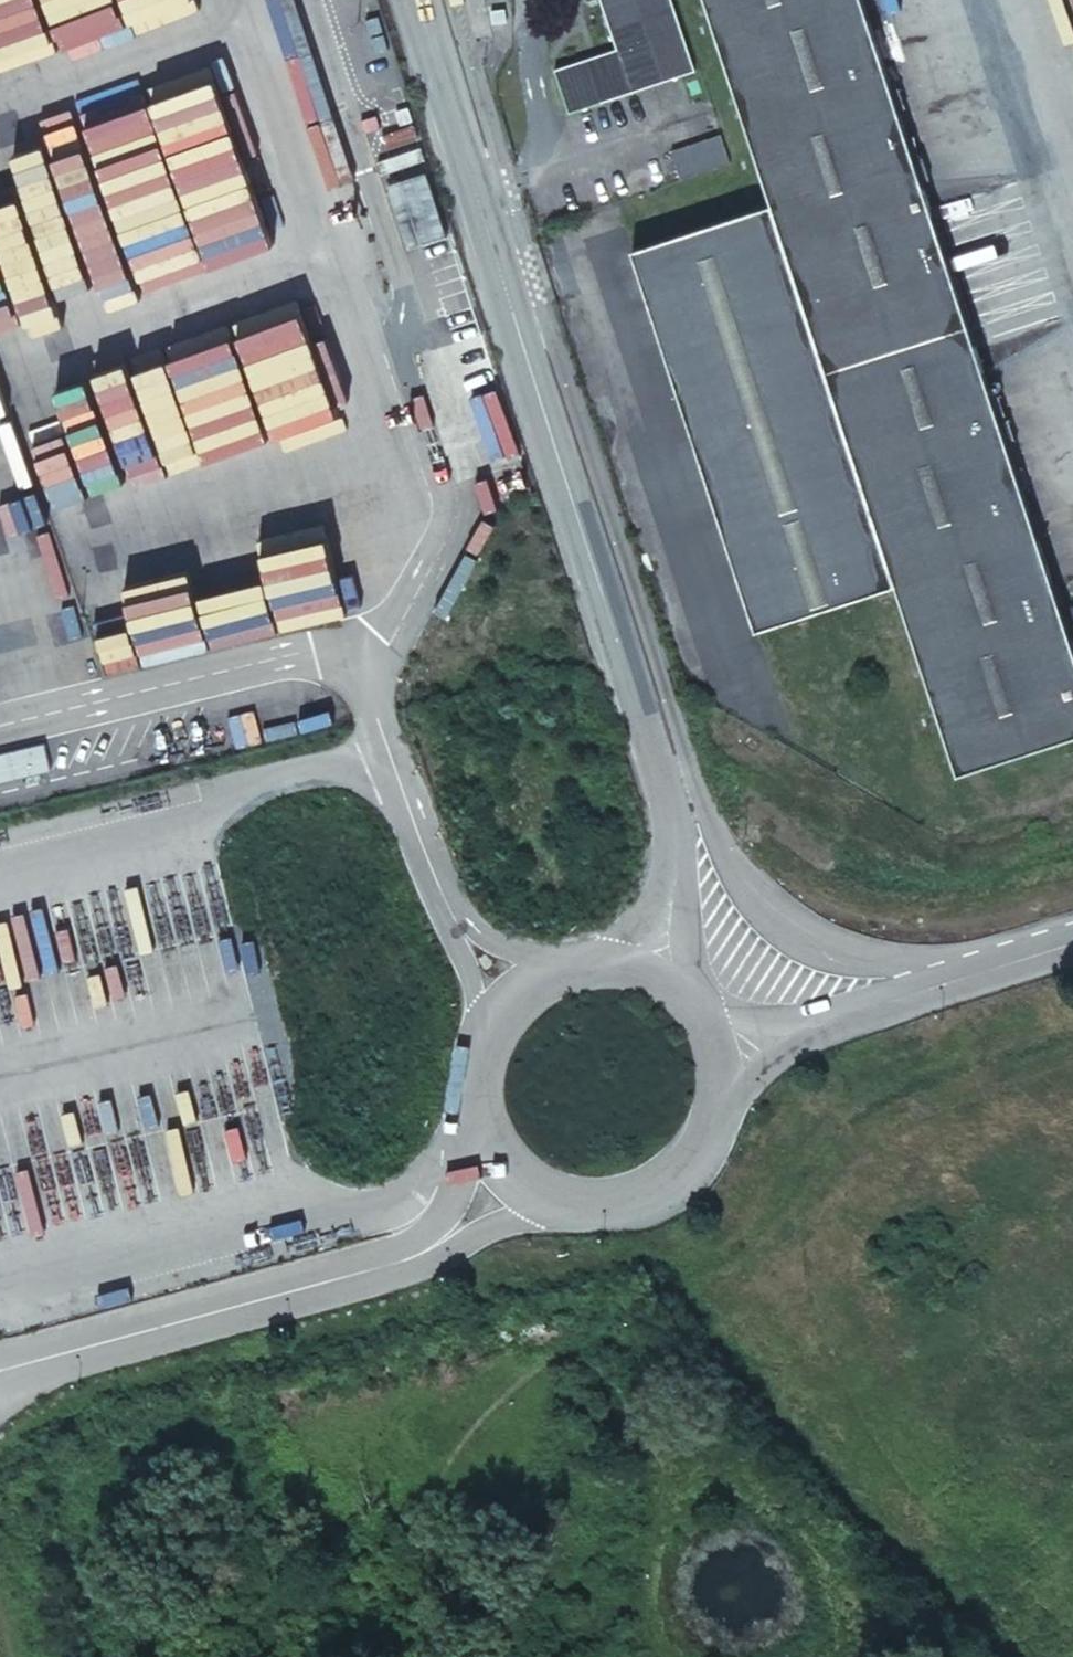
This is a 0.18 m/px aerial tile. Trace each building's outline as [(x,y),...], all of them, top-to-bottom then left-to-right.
[(668,0),(600,0),(601,1),(617,54),(556,74),(570,115),(693,73),(668,0)] [(772,205),(896,585),(957,775),(1072,737),(1072,645),(863,0),(705,0),(772,205)] [(259,70),(208,87),(231,155),(283,138),(259,70)] [(733,164),(724,135),(675,152),(685,180),(733,164)] [(396,178),(403,238),(439,233),(431,174),(396,178)] [(771,205),(632,251),(755,631),(868,594),(896,585),(772,205),(771,205)] [(50,767),(44,740),(0,751),(0,779),(50,767)]
